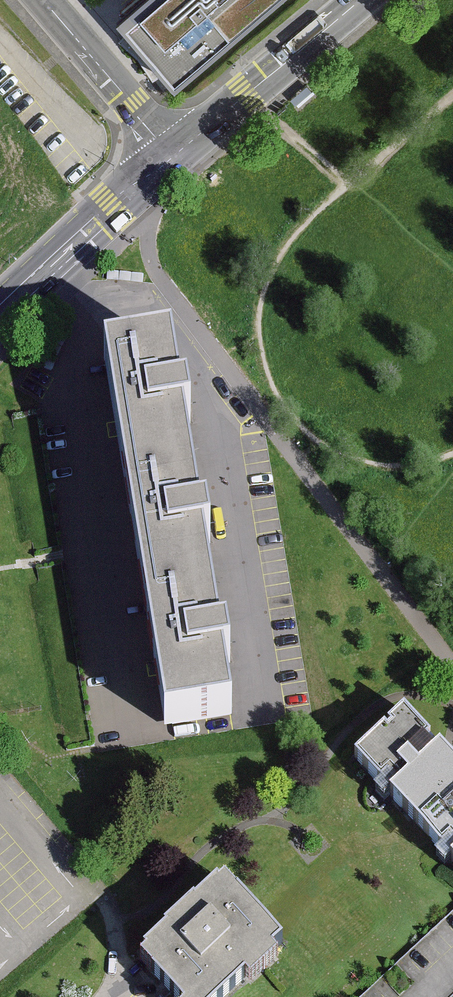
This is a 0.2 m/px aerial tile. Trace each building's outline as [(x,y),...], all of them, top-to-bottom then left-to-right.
[(174,77),(263,0),(130,0),(117,11),(174,77)] [(171,352),(105,362),(165,732),(232,721),(224,669),(229,668),(227,655),(226,645),(220,646),(204,548),(211,547),(209,535),(207,524),(200,525),(184,426),(190,425),(188,413),(186,402),(179,403),(171,352)] [(421,829),(437,814),(441,818),(452,807),(452,767),(440,754),(437,757),(430,750),(426,746),(429,743),(403,716),(390,728),(394,732),(388,738),(384,734),(356,760),(381,786),(389,778),(400,790),(391,798),(421,829)] [(437,814),(421,829),(420,829),(452,864),(452,807),(441,818),(437,814)] [(225,880),(140,956),(165,985),(171,991),(176,996),(223,996),(246,976),(251,983),(279,958),(273,951),(282,943),(225,880)] [(358,996),(452,996),(452,907),(358,996)]
